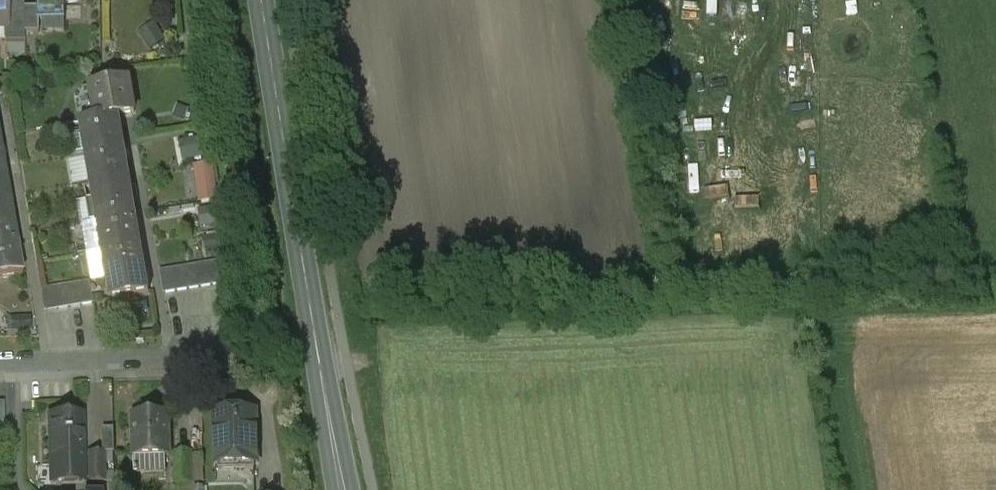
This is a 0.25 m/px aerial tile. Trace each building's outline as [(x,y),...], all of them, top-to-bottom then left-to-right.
[(6,29),(5,29),(5,41),(7,41),(25,41),(24,32),(24,7),(24,0),(5,0),(6,29)] [(81,0),(37,0),(37,2),(37,7),(38,20),(40,19),(65,19),(65,1),(81,1),(81,0)] [(37,7),(24,7),(24,32),(40,31),(40,19),(38,20),(37,7)] [(25,41),(7,41),(8,54),(25,54),(25,41)] [(130,82),(111,85),(111,83),(90,87),(96,119),(119,115),(119,116),(135,113),(130,82)] [(96,119),(80,122),(83,139),(85,152),(85,153),(125,147),(119,116),(119,115),(96,119)] [(125,147),(85,153),(88,169),(90,183),(90,184),(130,177),(125,147)] [(130,177),(90,184),(97,223),(136,216),(130,177)] [(0,179),(0,219),(13,217),(6,178),(0,179)] [(136,216),(97,223),(102,251),(141,244),(136,216)] [(0,219),(0,249),(18,246),(13,217),(0,219)] [(141,244),(102,251),(107,281),(146,274),(141,244)] [(0,249),(0,279),(23,275),(18,246),(0,249)] [(221,261),(208,263),(212,286),(225,284),(221,261)] [(212,286),(208,263),(197,265),(200,288),(212,286)] [(197,265),(185,267),(189,290),(200,288),(197,265)] [(185,267),(173,269),(177,292),(189,290),(185,267)] [(173,269),(160,272),(164,294),(177,292),(173,269)] [(146,274),(107,281),(110,300),(150,294),(146,274)] [(91,281),(78,283),(82,306),(95,304),(91,281)] [(78,283),(66,285),(70,308),(82,306),(78,283)] [(66,285),(54,287),(58,310),(70,308),(66,285)] [(58,310),(54,287),(41,290),(45,312),(58,310)] [(257,429),(256,412),(215,413),(216,465),(258,464),(257,443),(259,443),(258,429),(257,429)] [(168,414),(133,415),(134,458),(169,456),(169,455),(168,414)] [(83,417),(50,418),(51,484),(84,483),(83,417)] [(115,452),(114,428),(103,428),(103,452),(115,452)] [(106,484),(105,453),(103,452),(89,453),(90,483),(105,483),(105,484),(106,484)] [(191,455),(191,453),(175,453),(175,454),(169,455),(170,456),(175,455),(176,483),(192,483),(191,455)] [(203,455),(191,455),(192,483),(204,482),(203,455)]
